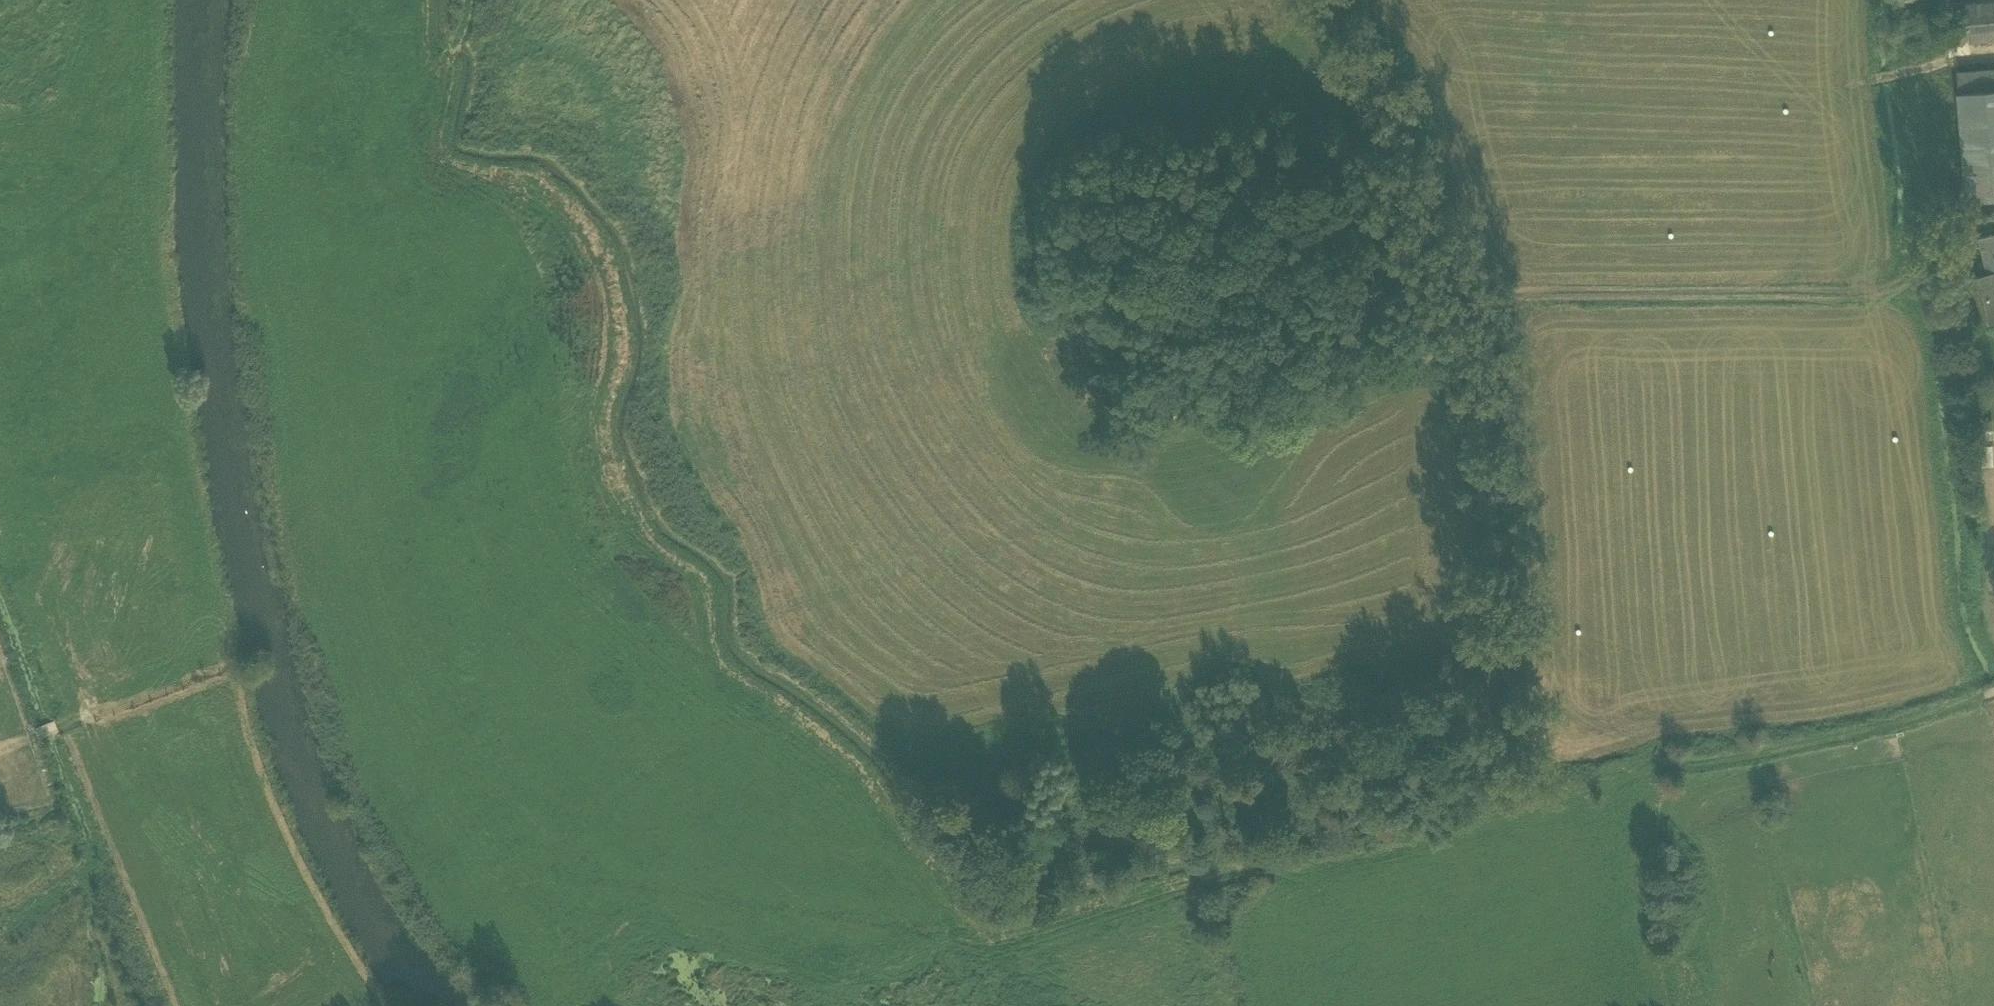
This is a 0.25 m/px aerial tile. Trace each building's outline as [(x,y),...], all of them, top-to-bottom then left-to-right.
[(1970,40),(1993,38),(1993,0),(1983,0),(1966,1),(1970,40)] [(1960,92),(1993,89),(1993,68),(1958,71),(1960,92)] [(1960,92),(1969,201),(1993,199),(1993,89),(1960,92)] [(1985,258),(1993,256),(1993,235),(1981,238),(1985,258)] [(1985,258),(1988,273),(1965,277),(1975,324),(1993,320),(1993,256),(1985,258)]
